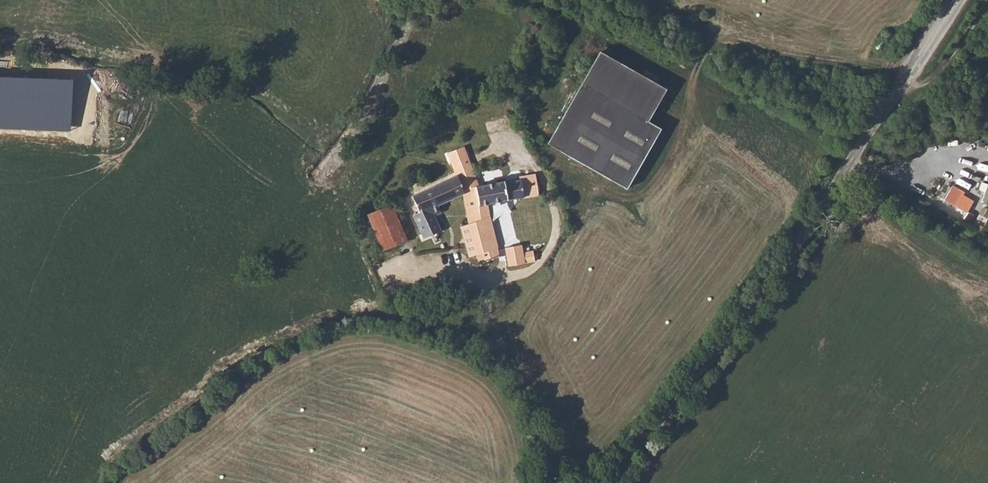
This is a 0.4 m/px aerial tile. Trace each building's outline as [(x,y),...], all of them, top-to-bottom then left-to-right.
[(599,52),(547,142),(627,186),(660,128),(648,122),(665,89),(599,52)] [(426,190),(412,196),(419,213),(413,215),(423,239),(440,232),(434,218),(442,215),(437,204),(462,193),(463,192),(463,191),(456,176),(426,190)] [(537,177),(475,185),(479,205),(488,204),(526,197),(539,195),(538,186),(537,177)] [(475,221),(491,217),(488,204),(479,205),(475,185),(463,191),(463,192),(462,193),(468,223),(475,221)] [(949,193),(944,201),(967,216),(974,205),(963,198),(961,200),(949,193)] [(392,204),(368,214),(382,248),(406,239),(392,204)] [(491,217),(475,221),(484,251),(496,247),(498,247),(491,217)] [(484,251),(475,221),(468,223),(462,225),(471,255),(484,251)] [(520,245),(505,248),(509,266),(524,263),(522,252),(520,245)] [(496,247),(484,251),(486,259),(499,255),(496,247)] [(532,250),(522,252),(524,263),(534,261),(532,250)]
